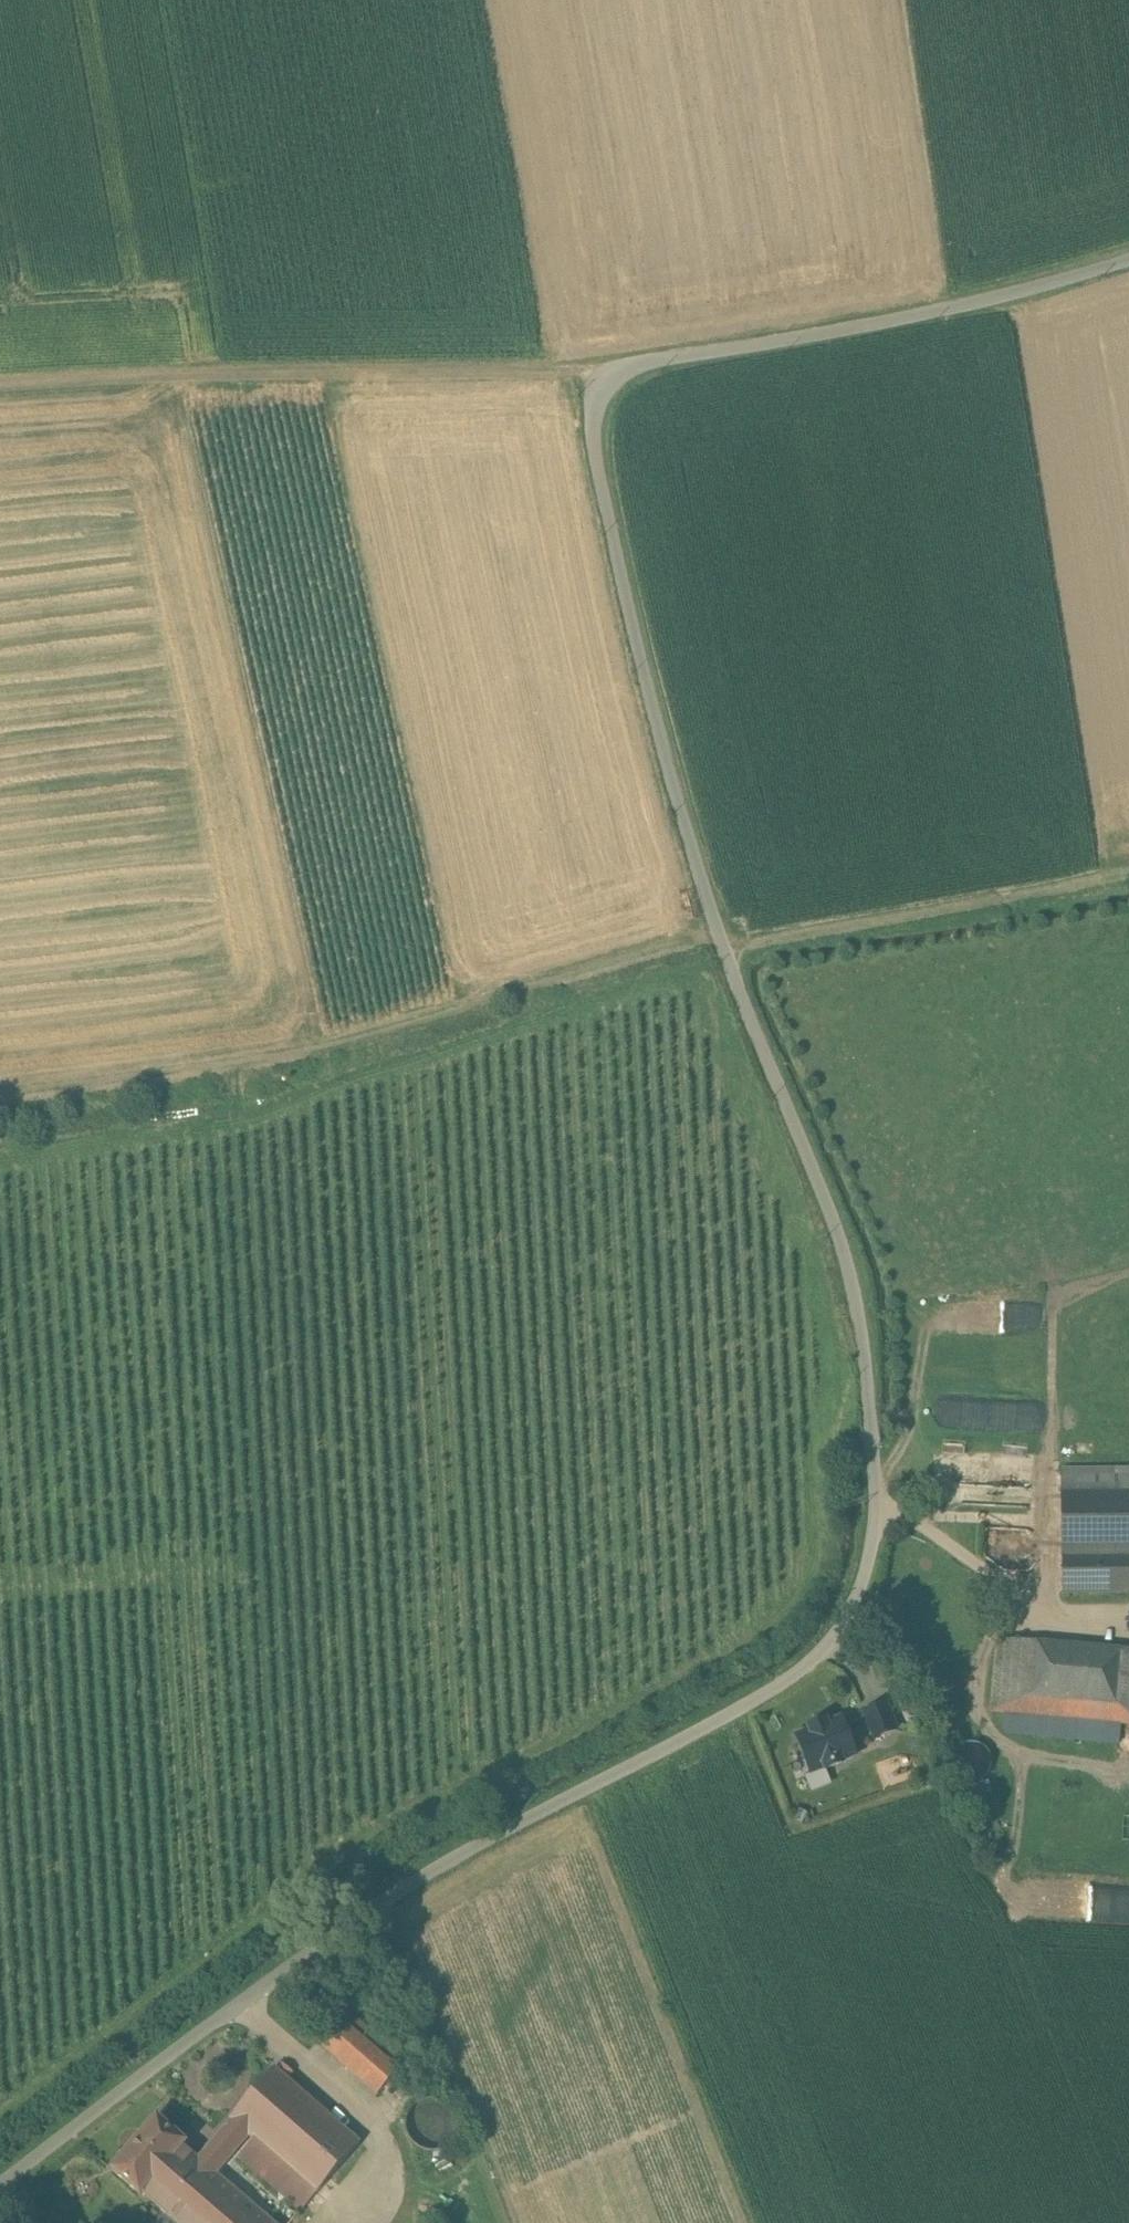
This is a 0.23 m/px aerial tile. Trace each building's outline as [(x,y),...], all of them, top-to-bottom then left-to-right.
[(1063,1469),(1065,1592),(1128,1591),(1128,1469),(1063,1469)] [(998,1642),(992,1713),(999,1713),(997,1728),(1046,1732),(1048,1717),(1128,1725),(1128,1654),(998,1642)] [(890,1701),(864,1709),(875,1739),(900,1730),(890,1701)] [(843,1722),(858,1746),(874,1736),(860,1712),(843,1722)] [(811,1731),(797,1736),(812,1773),(826,1768),(826,1770),(843,1763),(842,1761),(856,1756),(841,1719),(831,1723),(828,1724),(826,1721),(810,1728),(811,1731)] [(404,2065),(344,2013),(314,2047),(375,2099),(404,2065)] [(343,2134),(255,2059),(211,2111),(230,2127),(300,2186),(343,2134)] [(470,2132),(472,2120),(470,2108),(463,2098),(452,2091),(440,2089),(428,2091),(418,2098),(411,2109),(409,2121),(412,2133),(419,2143),(429,2150),(441,2152),(453,2149),(463,2142),(470,2132)] [(180,2150),(182,2147),(153,2122),(108,2176),(108,2177),(139,2202),(142,2198),(172,2222),(266,2222),(198,2166),(180,2150)] [(230,2127),(198,2166),(266,2222),(268,2222),(300,2186),(230,2127)]
